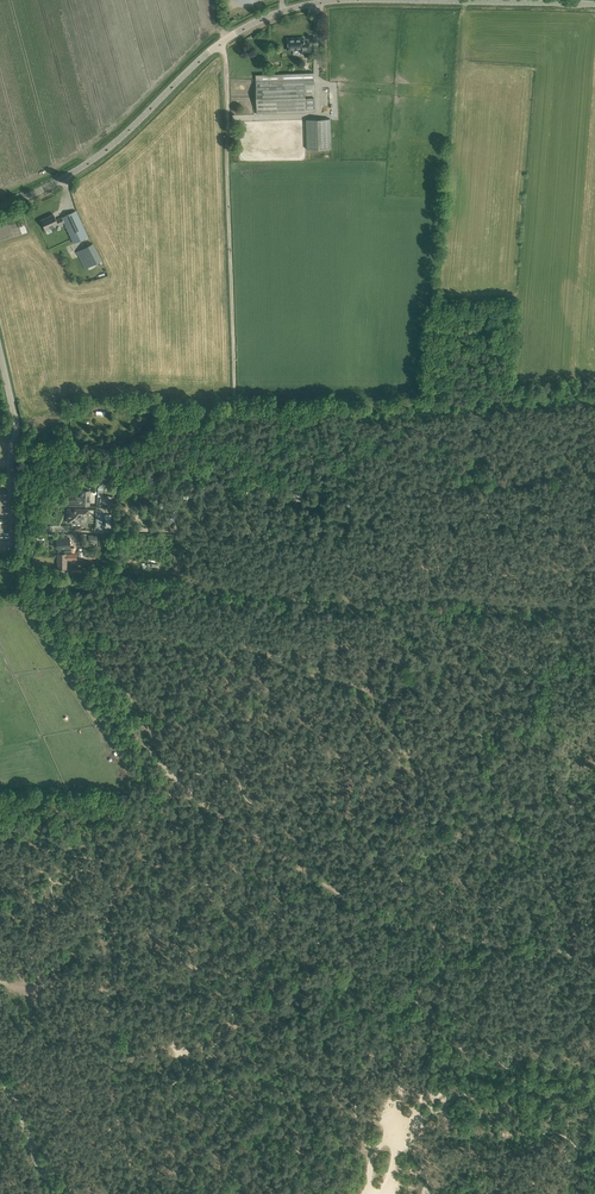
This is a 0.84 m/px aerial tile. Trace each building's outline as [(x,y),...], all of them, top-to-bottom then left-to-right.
[(304,49),(304,52),(310,52),(310,43),(304,44),(304,43),(305,43),(305,41),(304,41),(304,38),(298,38),(298,39),(293,40),(293,38),(287,39),(288,50),(293,50),(293,48),(299,48),(299,49),(304,49)] [(314,93),(314,78),(314,72),(256,74),(258,114),(315,112),(315,98),(305,98),(305,93),(314,93)] [(331,148),(330,119),(306,120),(307,149),(331,148)] [(62,217),(64,222),(74,243),(88,236),(76,210),(62,217)] [(58,225),(64,222),(62,217),(56,220),(53,214),(41,220),(45,229),(58,224),(58,225)] [(101,260),(92,243),(76,252),(85,269),(101,260)] [(68,496),(68,503),(81,503),(81,504),(89,504),(90,490),(81,490),(81,497),(68,496)] [(89,509),(74,509),(68,509),(68,522),(72,522),(72,526),(74,526),(74,530),(81,530),(81,516),(88,516),(89,509)] [(69,537),(56,538),(57,548),(70,547),(69,537)] [(61,569),(61,568),(67,568),(67,559),(76,559),(76,554),(58,554),(58,568),(59,568),(59,569),(61,569)]
